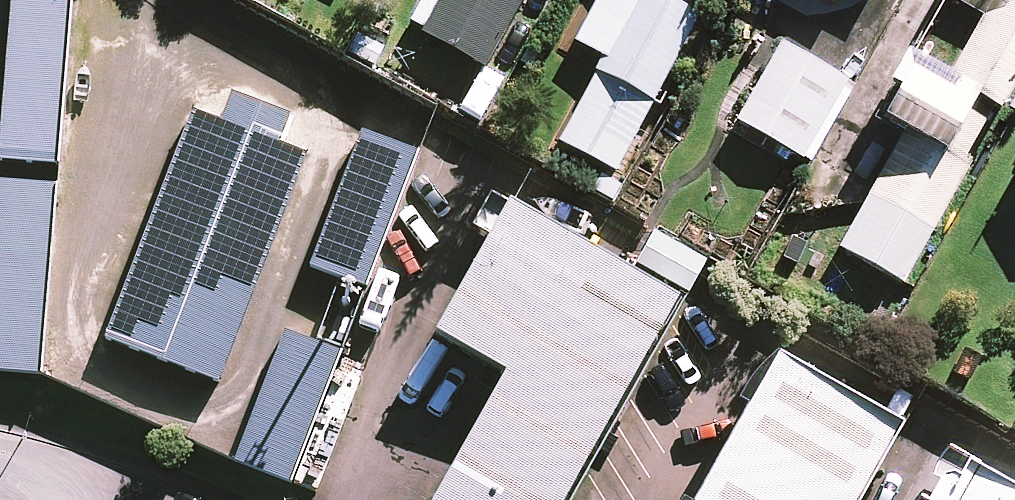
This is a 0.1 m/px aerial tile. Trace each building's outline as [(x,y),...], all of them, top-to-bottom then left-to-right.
[(6,158),(66,163),(80,0),(19,0),(6,158)] [(437,5),(428,0),(421,0),(407,25),(425,35),(484,69),(524,0),(440,0),(437,5)] [(576,42),(605,58),(559,143),(615,172),(702,8),(686,0),(598,0),(576,42)] [(834,9),(838,0),(816,0),(834,9)] [(898,90),(882,118),(906,132),(840,248),(903,283),(970,162),(964,159),(993,106),(999,109),(1014,79),(1014,0),(950,0),(982,18),(951,74),(909,50),(889,86),(898,90)] [(852,85),(781,46),(737,123),(808,163),(852,85)] [(202,108),(114,335),(225,378),(314,151),(287,141),(298,113),(240,90),(230,119),(202,108)] [(370,128),(317,263),(371,284),(424,149),(370,128)] [(6,178),(0,243),(0,367),(49,371),(65,183),(6,178)] [(517,198),(441,329),(514,371),(440,499),(568,499),(687,296),(517,198)] [(644,263),(698,293),(716,260),(663,230),(644,263)] [(294,328),(243,458),(300,480),(350,350),(294,328)] [(784,351),(699,499),(866,499),(910,422),(784,351)] [(942,499),(1014,499),(1014,484),(967,457),(942,499)]
